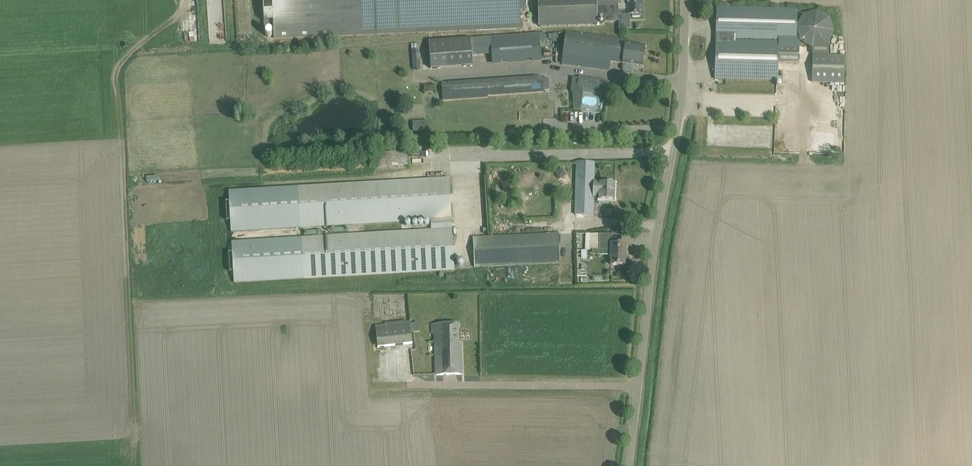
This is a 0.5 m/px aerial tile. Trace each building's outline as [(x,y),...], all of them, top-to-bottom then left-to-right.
[(265,30),(274,30),(275,39),(521,29),(520,9),(526,8),(526,0),(263,0),(265,30)] [(541,27),(598,25),(598,22),(619,21),(618,11),(618,2),(618,0),(540,0),(541,27)] [(618,2),(618,11),(619,21),(619,30),(630,29),(630,15),(633,15),(633,17),(640,17),(640,15),(642,15),(641,6),(642,6),(642,0),(618,0),(618,2)] [(715,79),(777,81),(778,81),(778,63),(799,64),(800,40),(796,40),(797,10),(717,8),(715,79)] [(812,82),(844,83),(845,56),(829,55),(829,40),(834,32),(830,19),(817,11),(803,15),(797,29),(801,42),(813,49),(812,82)] [(211,24),(211,38),(226,37),(226,23),(211,24)] [(562,64),(608,71),(610,62),(623,64),(622,64),(623,64),(626,44),(626,40),(567,31),(562,64)] [(539,34),(491,37),(492,53),(492,60),(493,66),(501,65),(501,62),(509,62),(509,65),(527,63),(527,61),(533,60),(533,63),(541,62),(541,57),(540,41),(539,34)] [(473,66),(471,38),(462,39),(464,67),(473,66)] [(437,40),(429,41),(431,69),(439,69),(437,40)] [(420,44),(412,44),(413,69),(421,69),(420,44)] [(623,71),(632,72),(634,71),(634,66),(643,67),(645,47),(626,44),(623,64),(622,69),(623,71)] [(443,101),(488,98),(487,95),(543,91),(543,90),(548,90),(549,89),(548,79),(547,78),(543,78),(543,76),(442,83),(443,101)] [(579,78),(573,77),(571,90),(573,94),(573,109),(580,110),(583,89),(602,92),(604,80),(579,77),(579,78)] [(414,121),(414,131),(429,131),(429,120),(414,121)] [(376,154),(377,168),(408,166),(407,152),(376,154)] [(575,215),(593,216),(594,195),(593,195),(593,182),(594,182),(594,162),(577,162),(575,215)] [(230,221),(231,232),(431,220),(432,229),(231,241),(231,253),(228,253),(229,273),(233,273),(233,283),(455,270),(449,178),(228,191),(229,203),(225,204),(226,221),(230,221)] [(599,200),(614,200),(615,183),(600,183),(600,182),(594,182),(593,182),(593,195),(594,195),(599,195),(599,200)] [(473,237),(474,268),(559,264),(558,233),(473,237)] [(612,244),(612,234),(599,234),(599,250),(611,250),(611,265),(625,265),(625,244),(612,244)] [(376,327),(378,347),(412,343),(410,323),(376,327)] [(432,325),(432,333),(435,333),(436,375),(462,374),(461,344),(458,344),(457,324),(432,325)]
